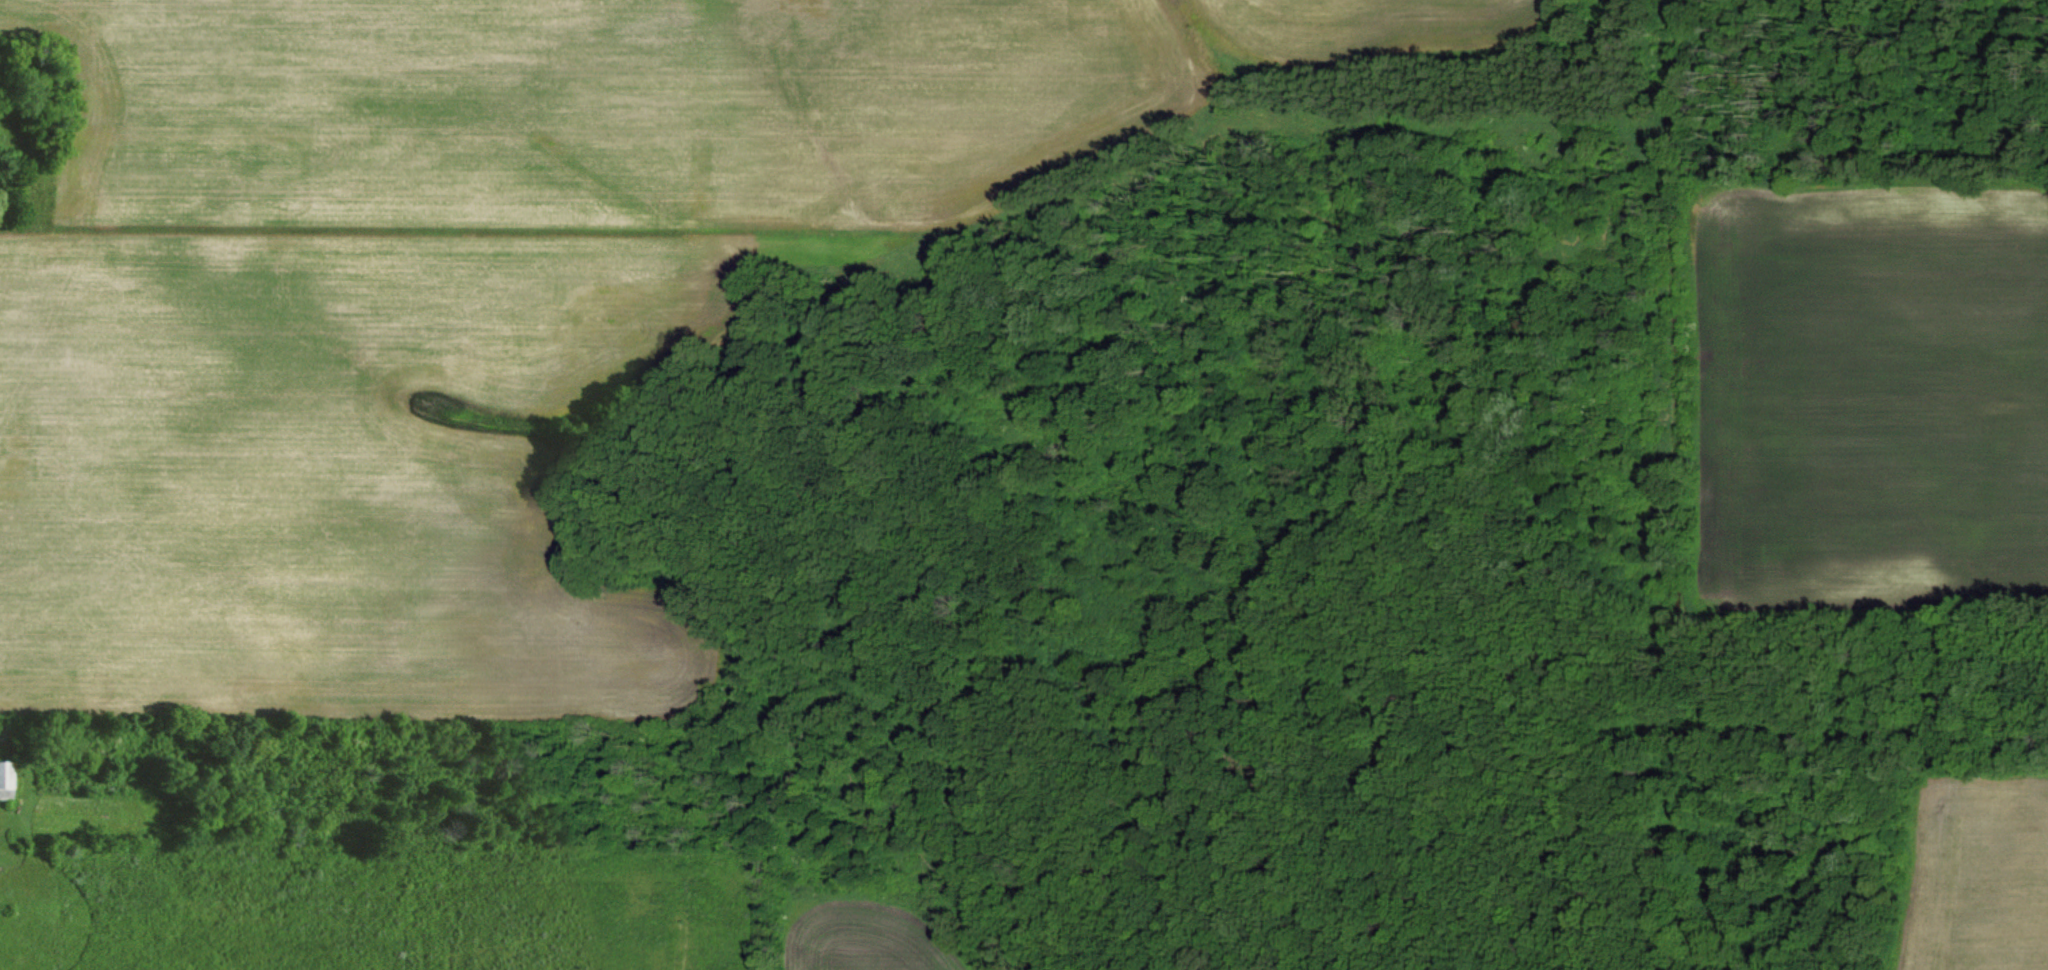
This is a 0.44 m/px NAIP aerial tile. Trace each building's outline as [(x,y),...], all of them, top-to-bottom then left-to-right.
[(11,799),(12,762),(0,762),(0,799),(11,799)]
